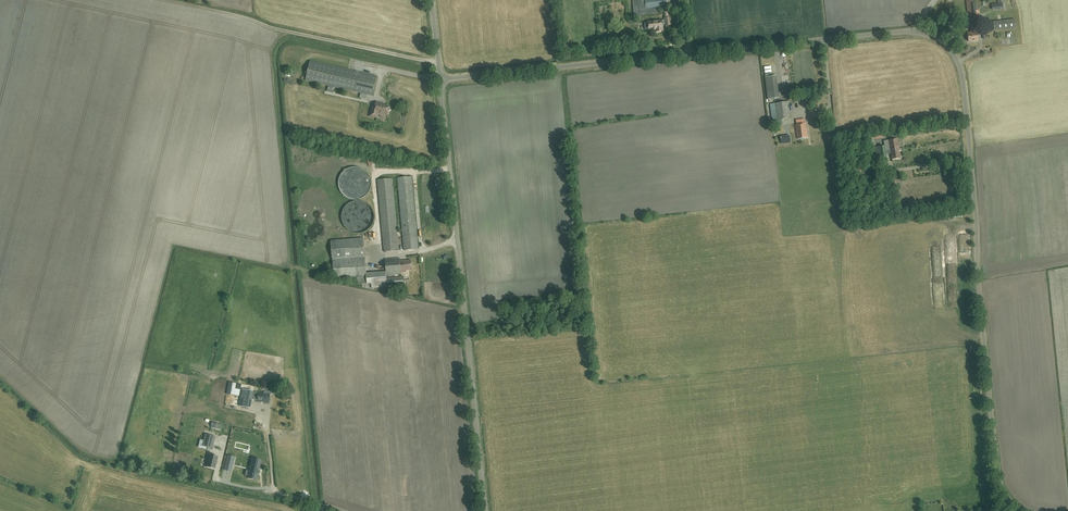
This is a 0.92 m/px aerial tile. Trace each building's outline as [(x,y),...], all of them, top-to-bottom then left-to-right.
[(667,0),(633,0),(635,16),(641,15),(661,13),(660,7),(668,6),(667,0)] [(980,15),(979,10),(975,10),(974,0),(966,0),(968,16),(980,15)] [(646,29),(648,29),(648,30),(656,29),(656,31),(663,31),(663,25),(671,24),(670,17),(664,17),(664,19),(647,21),(647,22),(646,22),(645,24),(645,28),(646,29)] [(994,31),(1015,28),(1015,19),(993,21),(994,31)] [(968,42),(978,40),(977,33),(976,33),(975,24),(970,25),(971,32),(967,33),(968,42)] [(372,96),(377,76),(310,61),(305,81),(372,96)] [(779,70),(782,69),(782,73),(782,77),(787,76),(787,65),(778,66),(779,70)] [(776,75),(766,76),(770,98),(780,96),(776,75)] [(390,111),(390,109),(389,109),(389,107),(384,105),(385,104),(376,102),(375,107),(371,107),(369,116),(377,118),(378,114),(387,116),(388,112),(390,111)] [(772,121),(790,119),(788,102),(770,104),(772,121)] [(797,139),(807,137),(805,123),(795,124),(797,139)] [(790,135),(781,136),(782,144),(791,143),(790,135)] [(890,150),(899,149),(899,148),(898,139),(884,141),(885,146),(889,146),(890,150)] [(890,150),(889,146),(885,146),(876,147),(878,161),(887,159),(886,154),(891,154),(892,159),(900,158),(899,149),(890,150)] [(863,167),(864,173),(878,171),(877,165),(863,167)] [(344,196),(345,197),(346,198),(348,198),(349,199),(351,199),(352,199),(353,200),(355,200),(356,200),(358,199),(359,199),(361,199),(362,198),(363,197),(364,196),(366,195),(367,194),(368,193),(368,192),(369,191),(370,190),(370,188),(371,187),(371,185),(371,184),(371,182),(371,181),(370,179),(370,178),(370,177),(369,175),(368,174),(367,173),(366,172),(365,171),(364,170),(363,169),(361,169),(360,168),(359,168),(357,167),(356,167),(354,167),(353,167),(351,167),(350,168),(349,168),(347,169),(346,170),(345,170),(344,171),(343,172),(342,173),(341,175),(340,176),(339,177),(339,179),(339,180),(338,181),(338,183),(338,184),(338,186),(339,187),(339,189),(340,190),(340,191),(341,193),(342,194),(343,195),(344,196)] [(397,178),(404,250),(418,249),(411,177),(397,178)] [(378,180),(384,252),(398,250),(392,179),(378,180)] [(350,203),(348,204),(347,205),(346,206),(345,207),(344,209),(343,210),(342,212),(342,213),(341,215),(341,217),(341,218),(342,220),(342,222),(342,223),(343,225),(344,226),(345,228),(346,229),(348,230),(349,231),(351,232),(352,232),(354,233),(355,233),(357,233),(359,233),(361,233),(362,233),(364,232),(365,231),(367,231),(368,229),(369,228),(371,227),(372,226),(372,224),(373,223),(373,221),(374,219),(374,218),(374,216),(374,214),(373,212),(373,211),(372,209),(371,208),(370,207),(369,205),(368,204),(366,203),(365,202),(363,202),(361,201),(360,201),(358,201),(356,201),(355,201),(353,201),(351,202),(350,203)] [(386,271),(366,273),(363,239),(331,241),(334,279),(357,278),(358,284),(367,283),(367,284),(372,284),(372,288),(404,285),(403,276),(386,278),(386,275),(400,274),(400,272),(406,272),(406,270),(412,270),(411,260),(399,261),(399,259),(385,260),(386,271)] [(242,389),(238,406),(249,408),(251,400),(257,400),(256,402),(268,403),(269,395),(270,395),(271,392),(264,391),(264,393),(252,392),(252,391),(242,389)] [(236,424),(246,426),(247,421),(237,419),(236,424),(224,421),(223,425),(235,427),(236,424)] [(215,437),(205,434),(202,446),(212,448),(215,437)] [(205,453),(202,467),(211,468),(214,455),(205,453)] [(231,472),(235,457),(227,455),(224,470),(231,472)] [(250,476),(247,488),(256,490),(258,478),(259,478),(260,470),(251,468),(250,473),(250,474),(250,476)]
